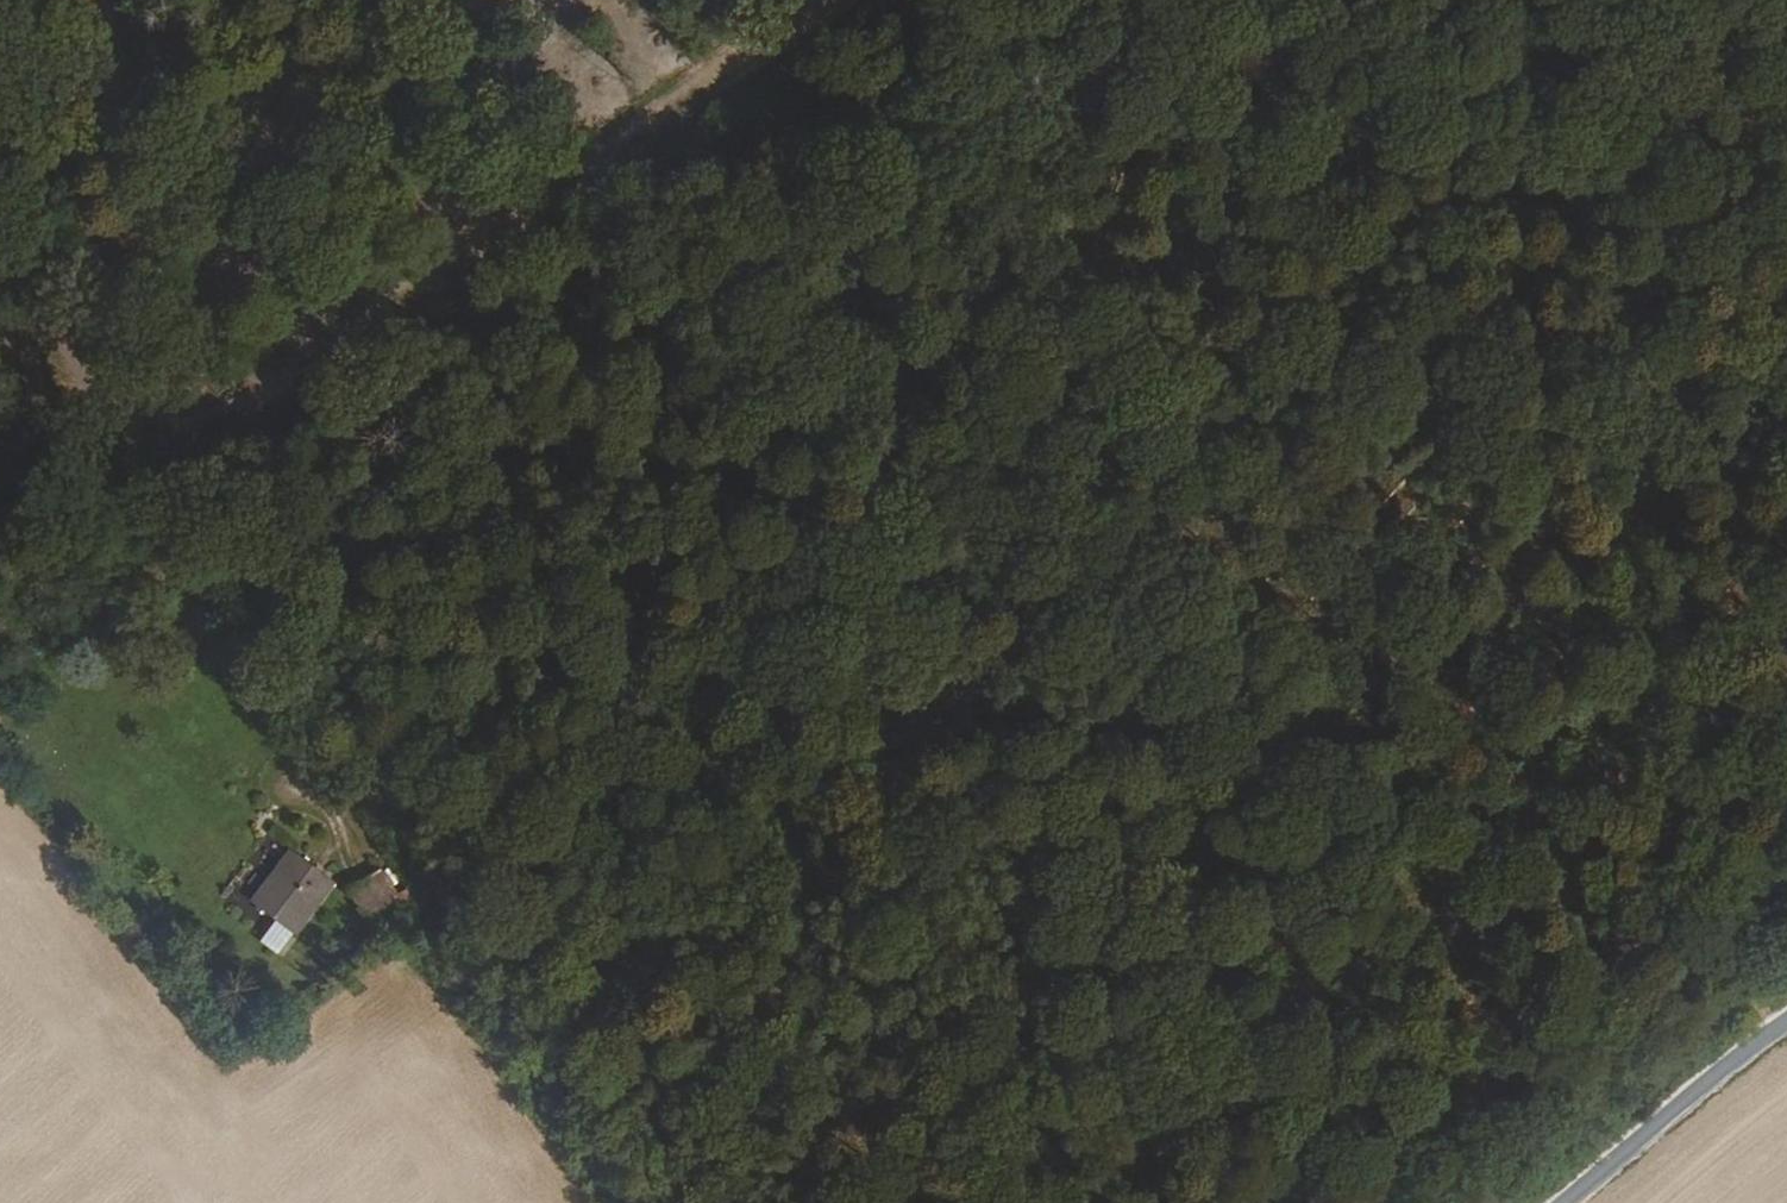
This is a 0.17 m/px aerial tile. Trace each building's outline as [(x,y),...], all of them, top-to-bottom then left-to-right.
[(289,847),(248,900),(274,920),(259,941),(280,957),(337,884),(289,847)] [(376,926),(403,908),(378,869),(351,887),(376,926)]
